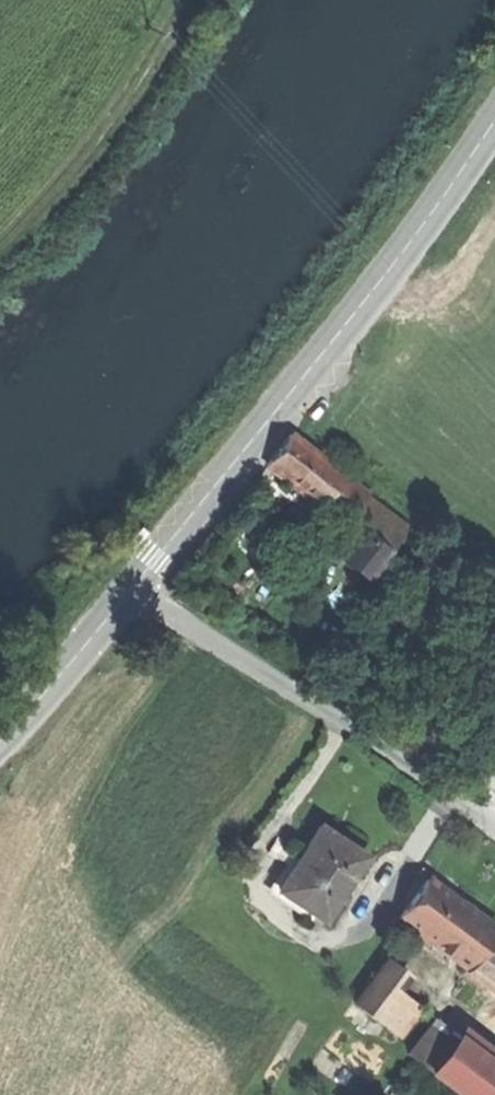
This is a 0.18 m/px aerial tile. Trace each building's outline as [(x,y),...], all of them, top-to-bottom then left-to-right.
[(286,433),(263,464),(287,482),(317,504),(318,502),(340,473),(286,433)] [(365,492),(340,473),(318,502),(344,521),(350,513),(364,494),(365,492)] [(373,501),(364,494),(350,513),(359,520),(365,512),(373,501)] [(404,525),(373,501),(365,512),(396,535),(404,525)] [(126,538),(131,543),(140,532),(135,527),(126,538)] [(300,905),(322,919),(364,855),(340,839),(318,825),(297,857),(276,889),(300,905)] [(295,912),(300,905),(276,889),(297,857),(289,852),(264,891),(295,912)] [(424,883),(398,918),(432,943),(458,908),(444,898),(424,883)] [(455,883),(444,898),(458,908),(461,903),(464,905),(471,895),(455,883)] [(461,903),(458,908),(432,943),(448,954),(477,915),(464,905),(461,903)] [(477,915),(448,954),(494,989),(494,928),(477,915)] [(351,1003),(372,1019),(394,989),(404,975),(382,959),(351,1003)] [(416,1005),(394,989),(372,1019),(395,1035),(416,1005)] [(455,1033),(432,1016),(405,1053),(428,1069),(455,1033)] [(455,1033),(428,1069),(462,1094),(494,1094),(494,1063),(455,1033)]
